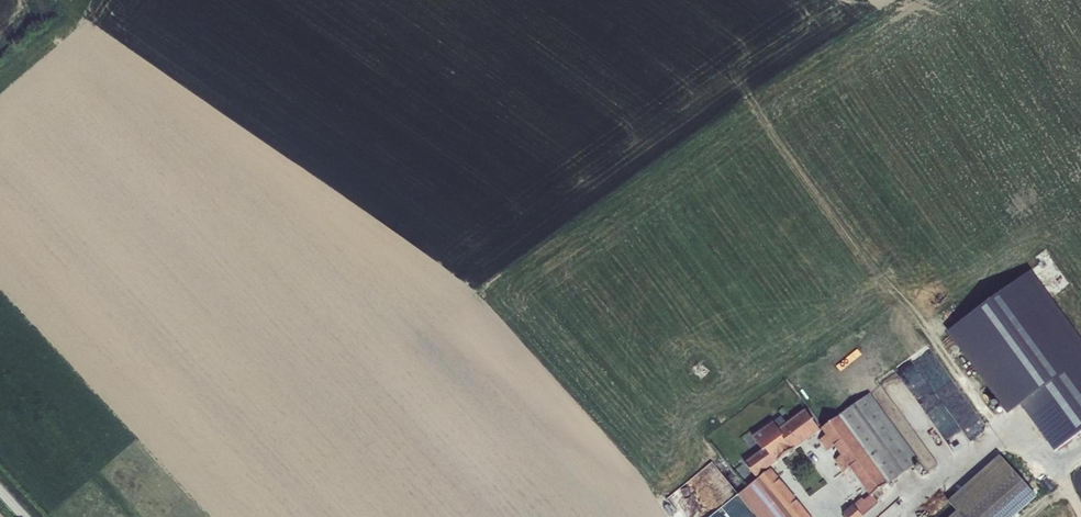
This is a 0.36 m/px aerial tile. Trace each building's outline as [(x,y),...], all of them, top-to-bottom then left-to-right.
[(946,330),(1006,418),(1021,408),(1045,443),(1047,442),(1054,452),(1080,434),(1080,341),(1033,271),(946,330)] [(906,365),(880,383),(938,468),(972,445),(941,401),(959,389),(928,345),(910,358),(916,367),(910,371),(906,365)] [(838,416),(887,483),(919,461),(870,393),(838,416)] [(815,416),(823,427),(835,418),(827,407),(815,416)] [(773,421),(752,436),(762,448),(744,462),(756,477),(820,430),(805,410),(786,423),(779,429),(773,421)] [(781,416),(773,421),(779,429),(786,423),(781,416)] [(835,418),(823,427),(821,429),(825,435),(819,439),(827,450),(833,445),(841,455),(834,460),(842,471),(849,467),(869,495),(870,496),(872,494),(887,483),(838,416),(835,418)] [(977,516),(1010,516),(1035,495),(999,453),(958,490),(977,516)] [(738,494),(757,516),(811,516),(771,468),(738,494)] [(948,516),(977,516),(958,490),(947,500),(956,510),(948,516)] [(872,494),(870,496),(869,495),(864,499),(862,497),(843,513),(847,516),(863,516),(864,516),(863,516),(878,502),(872,494)] [(900,498),(877,516),(917,516),(900,498)]
